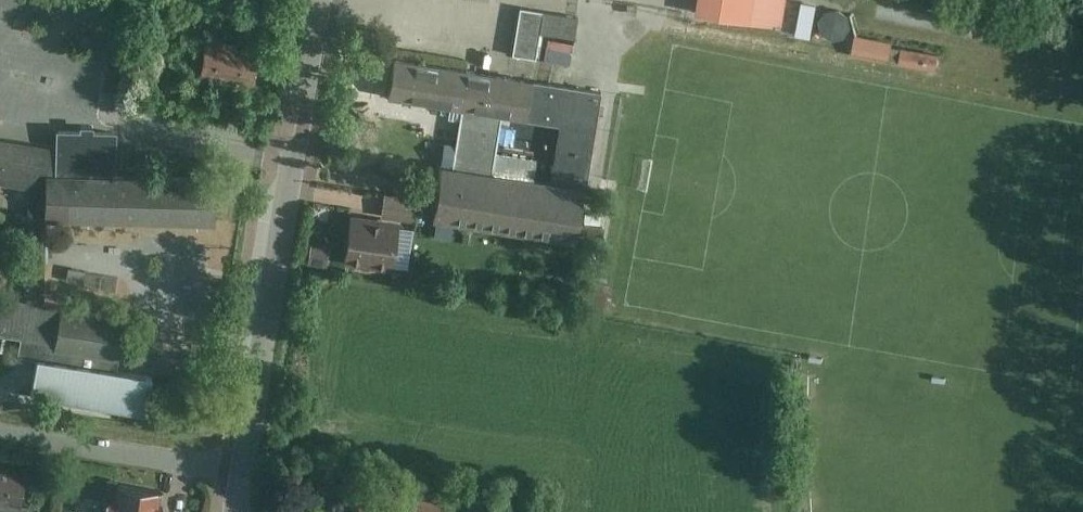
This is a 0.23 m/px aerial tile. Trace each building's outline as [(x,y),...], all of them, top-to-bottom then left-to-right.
[(787,0),(699,0),(697,11),(783,25),(787,0)] [(520,3),(513,51),(568,60),(576,11),(520,3)] [(844,38),(855,15),(832,3),(820,25),(844,38)] [(892,40),(856,33),(853,53),(889,60),(892,40)] [(260,50),(206,41),(200,79),(253,88),(260,50)] [(939,53),(903,46),(899,62),(936,69),(939,53)] [(535,82),(397,60),(391,98),(464,109),(504,116),(529,120),(535,82)] [(607,94),(535,82),(529,120),(567,126),(557,180),(589,186),(607,94)] [(495,171),(504,116),(464,109),(457,154),(455,166),(445,164),(436,218),(578,242),(589,186),(557,180),(495,171)] [(127,319),(44,305),(49,221),(216,226),(217,180),(118,179),(119,130),(95,130),(95,125),(81,125),(81,130),(58,130),(57,147),(0,139),(0,184),(31,188),(26,300),(0,295),(0,337),(21,340),(19,355),(37,359),(31,398),(147,417),(153,377),(119,371),(127,319)] [(419,200),(387,195),(383,216),(416,222),(419,200)] [(401,223),(354,215),(346,265),(393,272),(401,223)] [(0,466),(0,511),(32,511),(32,509),(22,508),(28,470),(0,466)] [(159,491),(121,485),(117,511),(156,511),(159,491)] [(363,489),(359,511),(403,511),(406,496),(363,489)] [(406,496),(403,511),(447,511),(449,504),(406,496)]
